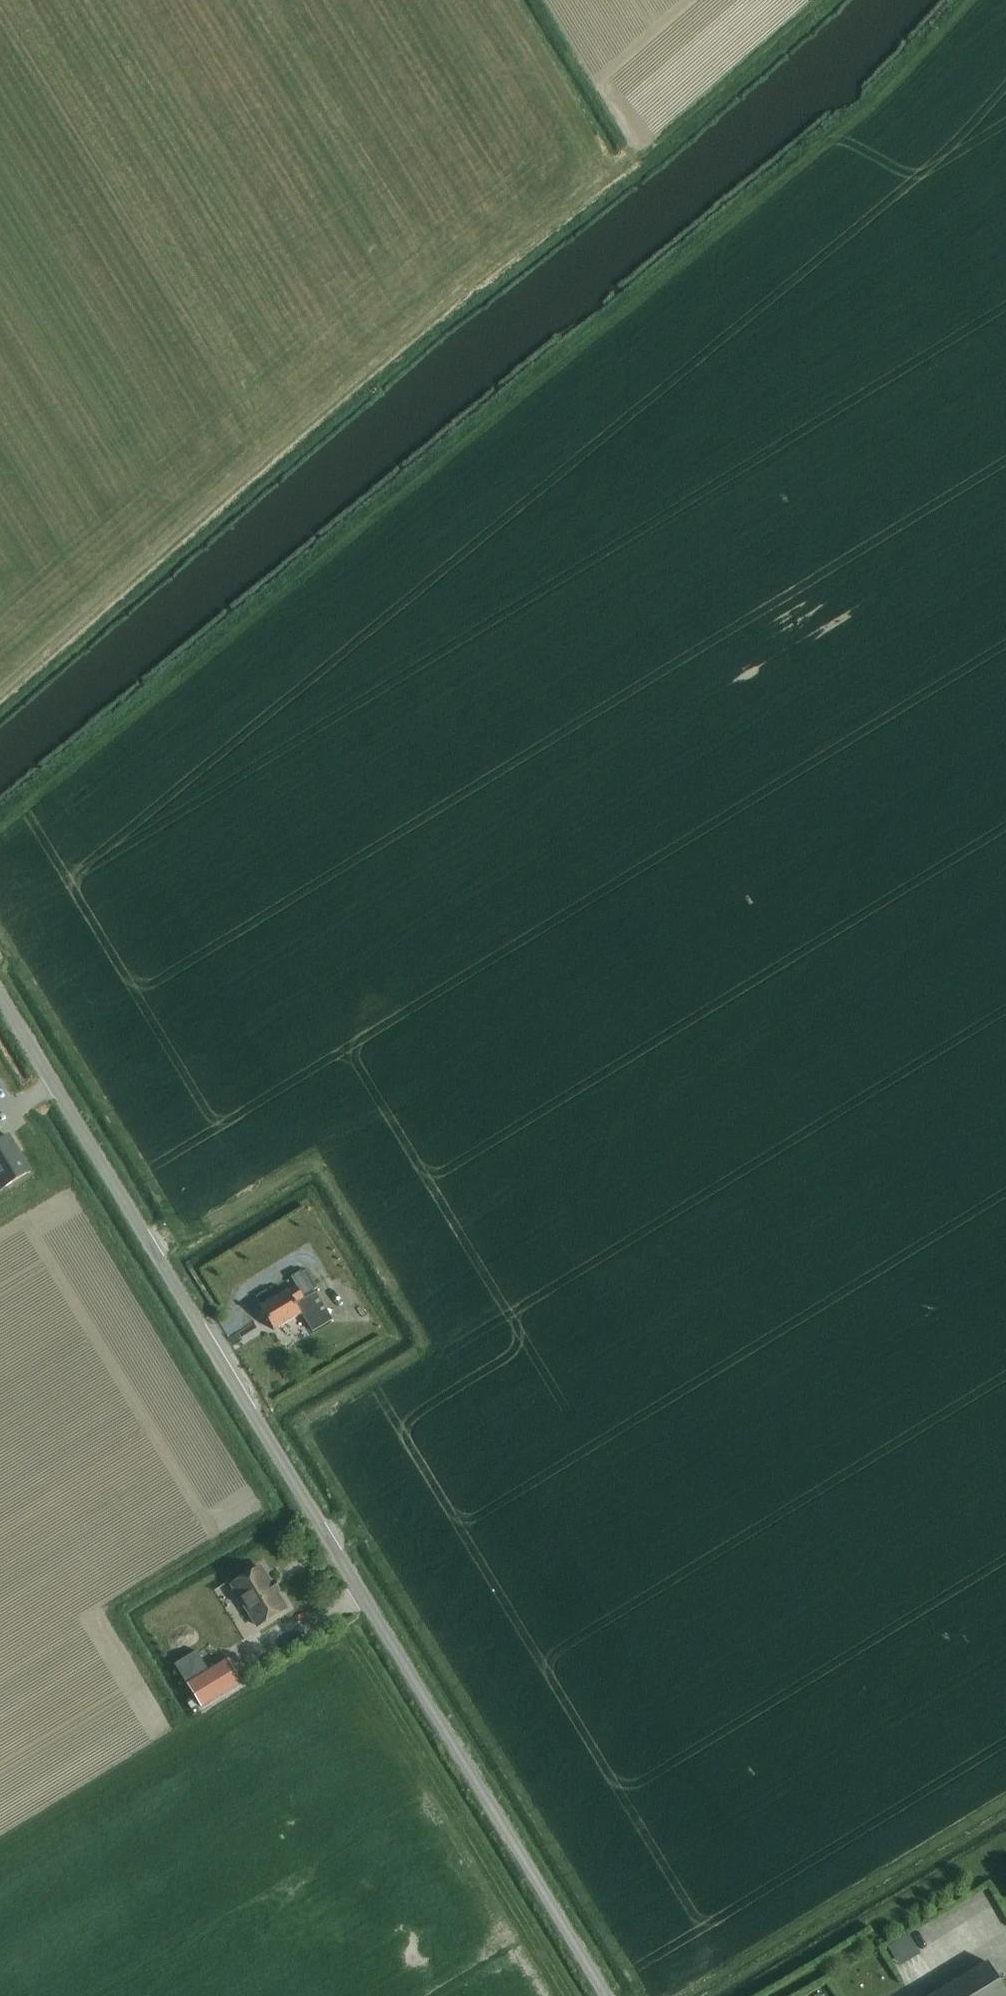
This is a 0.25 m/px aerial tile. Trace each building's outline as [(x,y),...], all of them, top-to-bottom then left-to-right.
[(1,1188),(31,1170),(10,1133),(0,1138),(0,1186),(1,1188)] [(302,1313),(300,1309),(297,1304),(305,1299),(297,1287),(289,1291),(288,1290),(261,1306),(274,1329),(302,1313)] [(231,1584),(257,1627),(288,1608),(278,1591),(281,1589),(274,1579),(272,1580),(262,1564),(231,1584)] [(196,1650),(176,1663),(188,1682),(208,1670),(196,1650)] [(208,1670),(188,1682),(202,1706),(243,1681),(228,1658),(208,1670)] [(987,1962),(931,1995),(1005,1995),(1005,1993),(987,1962)]
